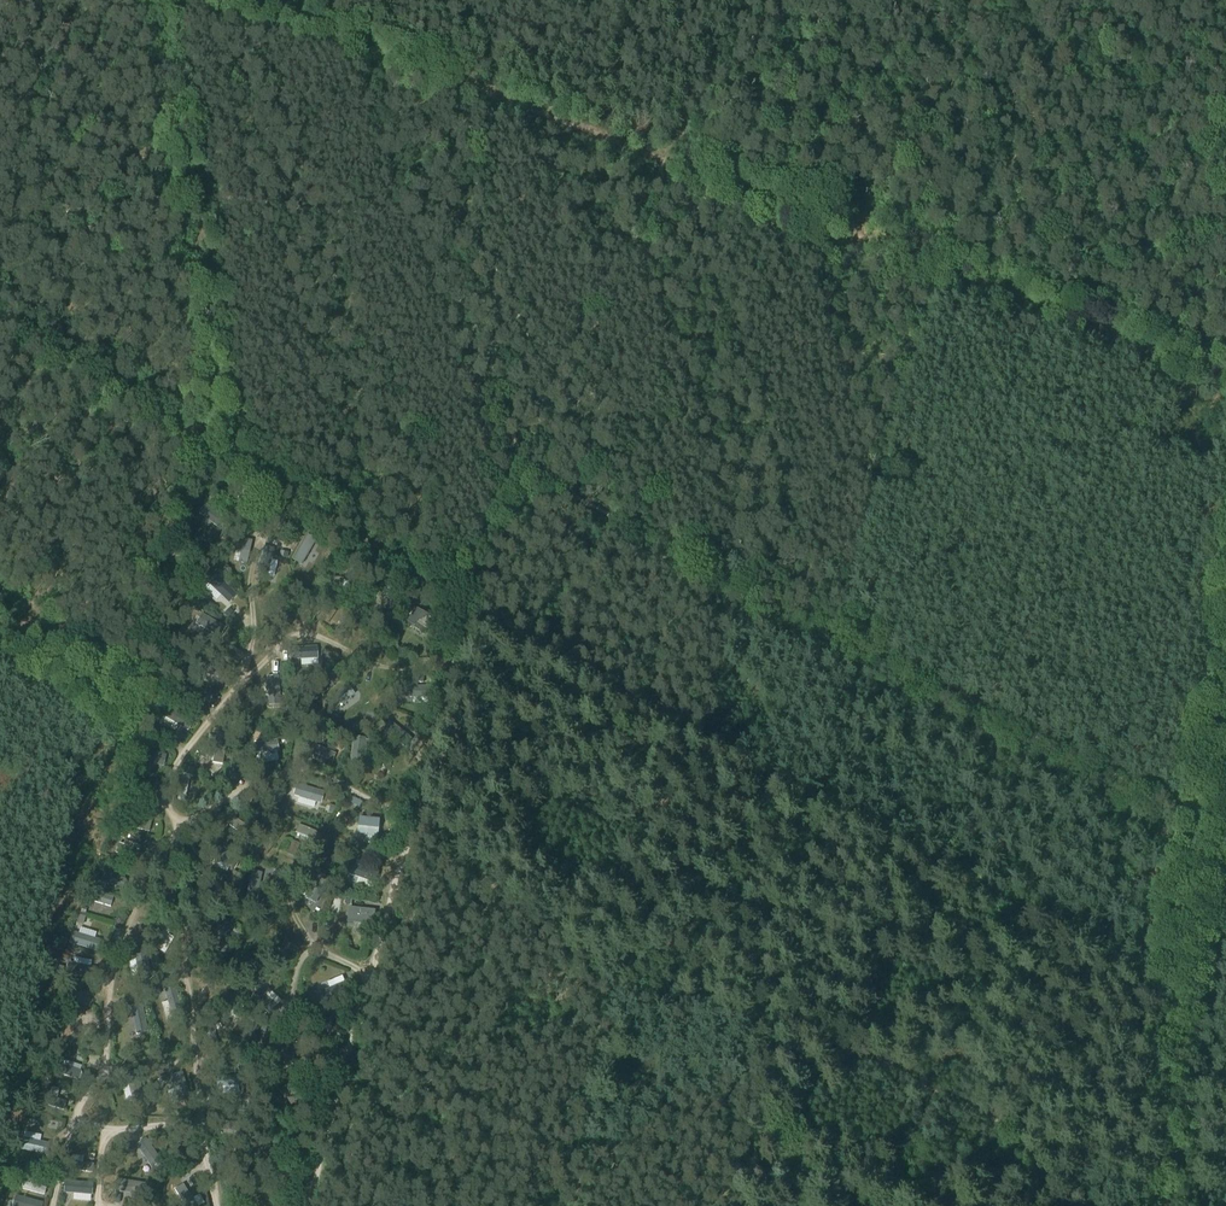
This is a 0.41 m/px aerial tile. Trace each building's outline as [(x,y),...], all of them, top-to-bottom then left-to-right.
[(249,488),(231,509),(239,516),(257,495),(249,488)] [(205,505),(199,513),(221,530),(227,523),(205,505)] [(276,507),(262,524),(269,530),(283,513),(276,507)] [(297,531),(290,541),(294,544),(301,534),(297,531)] [(307,536),(293,560),(302,565),(316,542),(307,536)] [(244,539),(238,563),(246,565),(252,541),(244,539)] [(263,547),(256,574),(267,576),(273,549),(263,547)] [(342,563),(321,588),(331,597),(353,572),(342,563)] [(216,576),(209,584),(229,603),(236,595),(216,576)] [(392,586),(384,588),(390,609),(397,607),(392,586)] [(354,598),(350,603),(355,607),(359,603),(354,598)] [(416,608),(406,623),(423,635),(434,621),(416,608)] [(229,609),(224,615),(228,618),(233,613),(229,609)] [(202,614),(196,624),(220,638),(226,628),(202,614)] [(367,614),(364,618),(371,622),(373,617),(367,614)] [(318,647),(290,649),(291,659),(319,658),(318,647)] [(195,662),(192,672),(204,675),(204,674),(220,678),(223,669),(195,662)] [(278,677),(267,677),(269,705),(280,704),(278,677)] [(324,680),(318,684),(321,689),(328,684),(324,680)] [(347,685),(325,702),(332,710),(354,694),(347,685)] [(403,687),(403,698),(431,698),(431,688),(403,687)] [(209,693),(205,700),(209,703),(214,697),(209,693)] [(169,707),(163,717),(188,731),(193,721),(169,707)] [(333,711),(329,714),(333,720),(338,717),(333,711)] [(390,721),(383,729),(405,746),(411,738),(390,721)] [(319,730),(316,736),(323,739),(325,733),(319,730)] [(215,747),(213,763),(222,764),(227,736),(217,734),(214,746),(215,747)] [(166,737),(164,742),(171,746),(174,741),(166,737)] [(353,738),(350,765),(361,767),(362,757),(364,740),(364,739),(353,738)] [(277,741),(254,744),(255,752),(278,749),(277,741)] [(312,743),(309,751),(333,761),(337,753),(312,743)] [(139,747),(136,758),(163,766),(166,755),(139,747)] [(201,766),(198,771),(204,775),(207,770),(201,766)] [(183,774),(178,800),(186,801),(190,775),(183,774)] [(143,784),(141,791),(149,793),(151,787),(143,784)] [(297,784),(294,795),(320,802),(323,792),(297,784)] [(130,815),(127,826),(149,832),(152,821),(130,815)] [(377,835),(378,819),(359,817),(357,833),(377,835)] [(234,818),(229,825),(249,840),(255,832),(234,818)] [(299,825),(296,832),(318,842),(321,835),(299,825)] [(114,828),(110,832),(117,839),(120,835),(114,828)] [(119,844),(115,853),(137,861),(140,852),(119,844)] [(214,847),(209,856),(234,869),(239,860),(214,847)] [(290,848),(287,854),(295,857),(297,851),(290,848)] [(354,863),(350,874),(376,883),(380,873),(354,863)] [(105,872),(101,879),(123,889),(126,881),(105,872)] [(252,872),(246,899),(256,901),(262,874),(252,872)] [(319,873),(306,898),(316,903),(329,878),(319,873)] [(213,881),(208,888),(229,903),(234,896),(213,881)] [(327,885),(322,894),(327,896),(332,887),(327,885)] [(95,892),(93,901),(111,906),(114,898),(95,892)] [(350,908),(348,923),(375,925),(376,910),(350,908)] [(227,919),(210,941),(218,947),(235,925),(227,919)] [(165,926),(153,947),(159,950),(171,929),(165,926)] [(74,932),(71,943),(97,951),(100,940),(74,932)] [(144,947),(134,949),(140,975),(150,973),(144,947)] [(68,962),(65,974),(94,980),(97,968),(68,962)] [(347,981),(321,991),(325,1001),(351,991),(347,981)] [(175,989),(165,992),(173,1017),(183,1014),(175,989)] [(259,989),(252,997),(272,1016),(280,1008),(259,989)] [(353,993),(346,996),(348,1001),(355,998),(353,993)] [(70,994),(69,1003),(93,1007),(94,998),(70,994)] [(240,1002),(221,1012),(225,1020),(244,1010),(240,1002)] [(141,1005),(132,1007),(137,1033),(147,1031),(141,1005)] [(76,1015),(71,1034),(79,1036),(84,1017),(76,1015)] [(331,1019),(309,1023),(310,1032),(333,1028),(331,1019)] [(336,1021),(333,1026),(340,1030),(343,1025),(336,1021)] [(59,1064),(56,1073),(78,1081),(81,1072),(59,1064)] [(136,1072),(126,1075),(134,1100),(143,1098),(136,1072)] [(181,1073),(172,1077),(180,1102),(190,1099),(181,1073)] [(241,1075),(215,1078),(216,1087),(217,1087),(238,1085),(242,1085),(241,1075)] [(290,1083),(278,1091),(284,1100),(286,1098),(291,1105),(301,1099),(290,1083)] [(44,1096),(42,1104),(64,1110),(67,1102),(44,1096)] [(219,1121),(218,1130),(242,1131),(243,1123),(219,1121)] [(23,1138),(20,1148),(47,1154),(50,1144),(23,1138)] [(145,1139),(137,1145),(152,1168),(161,1162),(145,1139)] [(131,1145),(125,1150),(128,1154),(134,1149),(131,1145)] [(69,1161),(68,1170),(92,1173),(93,1164),(69,1161)] [(193,1176),(188,1179),(193,1187),(198,1183),(193,1176)] [(117,1180),(115,1190),(141,1194),(143,1184),(117,1180)] [(21,1181),(19,1188),(45,1195),(46,1188),(21,1181)] [(65,1182),(64,1193),(92,1195),(93,1184),(65,1182)] [(175,1189),(185,1205),(198,1205),(192,1198),(183,1184),(175,1189)] [(13,1205),(42,1205),(15,1197),(13,1205)]
